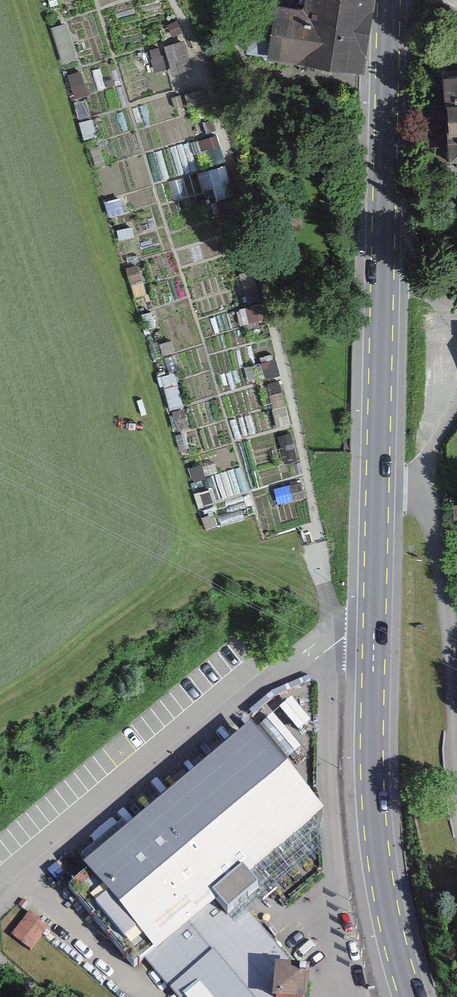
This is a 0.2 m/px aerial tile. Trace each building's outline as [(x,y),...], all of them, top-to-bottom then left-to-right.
[(312,8),(267,2),(259,62),(368,76),(378,0),(313,0),(312,8)] [(70,889),(134,963),(144,955),(180,996),(307,996),(310,973),(301,972),(243,904),(260,890),(248,877),(322,814),(281,764),(298,750),(272,719),(255,733),(251,728),(234,742),(86,868),(89,872),(70,889)] [(37,913),(19,938),(39,952),(56,927),(37,913)]
